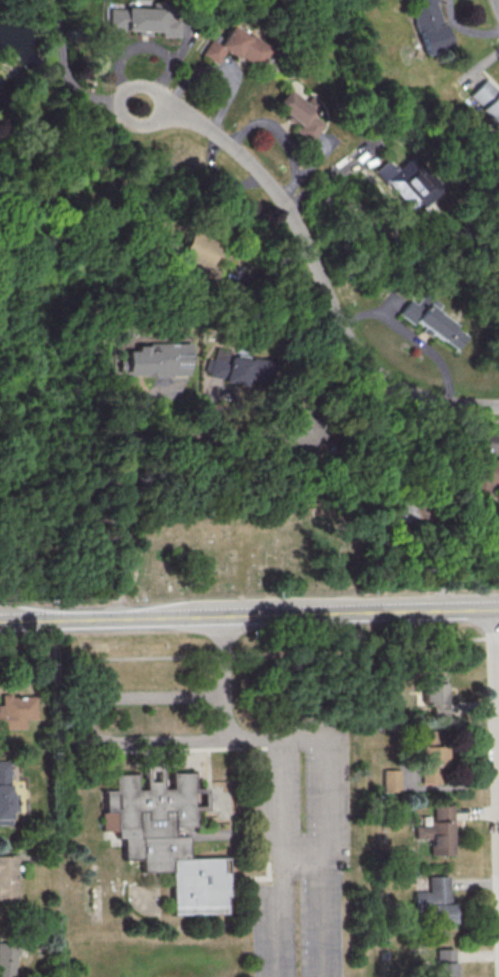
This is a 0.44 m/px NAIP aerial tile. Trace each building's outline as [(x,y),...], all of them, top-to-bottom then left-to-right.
[(421,54),(446,46),(439,23),(437,23),(430,2),(434,1),(434,0),(412,0),(413,4),(405,7),(421,54)] [(177,36),(178,9),(108,7),(107,29),(135,29),(135,35),(149,35),(149,31),(159,31),(159,36),(177,36)] [(233,25),(250,38),(252,35),(272,49),(258,69),(239,56),(236,59),(226,52),(216,65),(201,54),(211,40),(219,46),(233,25)] [(481,115),(479,118),(496,134),(498,131),(498,98),(478,79),(462,97),(481,115)] [(287,89),(274,105),(298,125),(293,131),(308,143),(323,124),(311,114),(320,103),(310,95),(304,103),(287,89)] [(374,168),(412,218),(423,210),(428,216),(436,209),(429,200),(443,190),(414,153),(397,166),(389,156),(374,168)] [(206,267),(215,243),(185,232),(176,257),(206,267)] [(398,314),(413,325),(416,321),(456,349),(468,333),(418,299),(415,303),(408,299),(398,314)] [(186,342),(185,374),(170,374),(170,378),(162,377),(154,377),(154,376),(123,375),(124,350),(132,350),(132,345),(145,345),(145,342),(186,342)] [(227,357),(226,348),(211,349),(212,358),(203,358),(204,383),(253,381),(252,356),(227,357)] [(310,456),(329,432),(300,408),(281,432),(310,456)] [(478,458),(478,495),(498,495),(498,485),(498,459),(478,458)] [(445,676),(423,676),(423,689),(415,689),(415,703),(444,704),(445,676)] [(24,719),(37,718),(37,696),(10,697),(10,694),(1,694),(1,707),(0,707),(0,729),(24,729),(24,719)] [(445,783),(444,729),(419,729),(420,784),(445,783)] [(10,818),(10,811),(11,811),(11,760),(0,760),(0,818),(10,818)] [(189,858),(170,859),(170,871),(141,872),(141,860),(124,860),(123,839),(117,840),(116,831),(102,832),(101,813),(106,813),(106,792),(114,792),(114,776),(136,775),(136,791),(145,791),(144,767),(161,766),(162,790),(171,790),(171,774),(194,773),(194,789),(206,789),(207,810),(195,810),(195,826),(174,827),(174,838),(188,837),(189,858)] [(382,792),(399,791),(399,769),(382,769),(382,792)] [(414,825),(415,839),(430,839),(430,854),(453,854),(452,805),(432,805),(432,825),(414,825)] [(16,855),(0,855),(0,898),(16,898),(16,855)] [(170,871),(170,859),(189,858),(227,857),(228,897),(225,897),(225,913),(171,915),(170,871)] [(414,891),(414,913),(426,913),(426,921),(451,920),(450,875),(428,876),(428,890),(414,891)] [(14,943),(0,943),(0,976),(15,976),(14,943)] [(454,949),(455,976),(430,976),(430,969),(438,969),(437,950),(454,949)]
